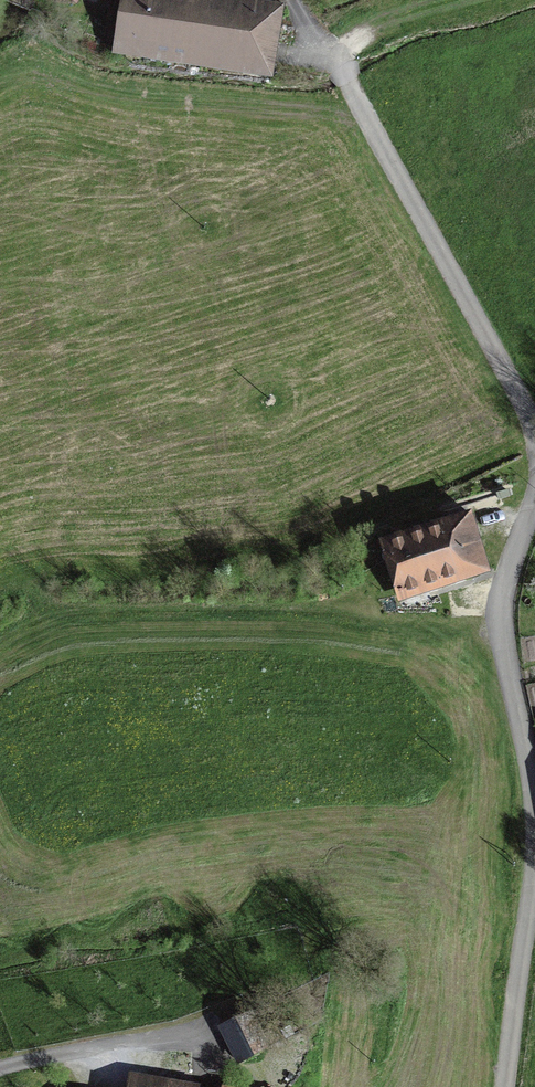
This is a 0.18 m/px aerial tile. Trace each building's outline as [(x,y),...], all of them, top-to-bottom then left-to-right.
[(273,79),(284,5),(250,0),(121,0),(112,54),(273,79)] [(383,555),(397,600),(477,576),(464,531),(383,555)] [(245,1024),(222,1036),(238,1067),(261,1056),(245,1024)]
